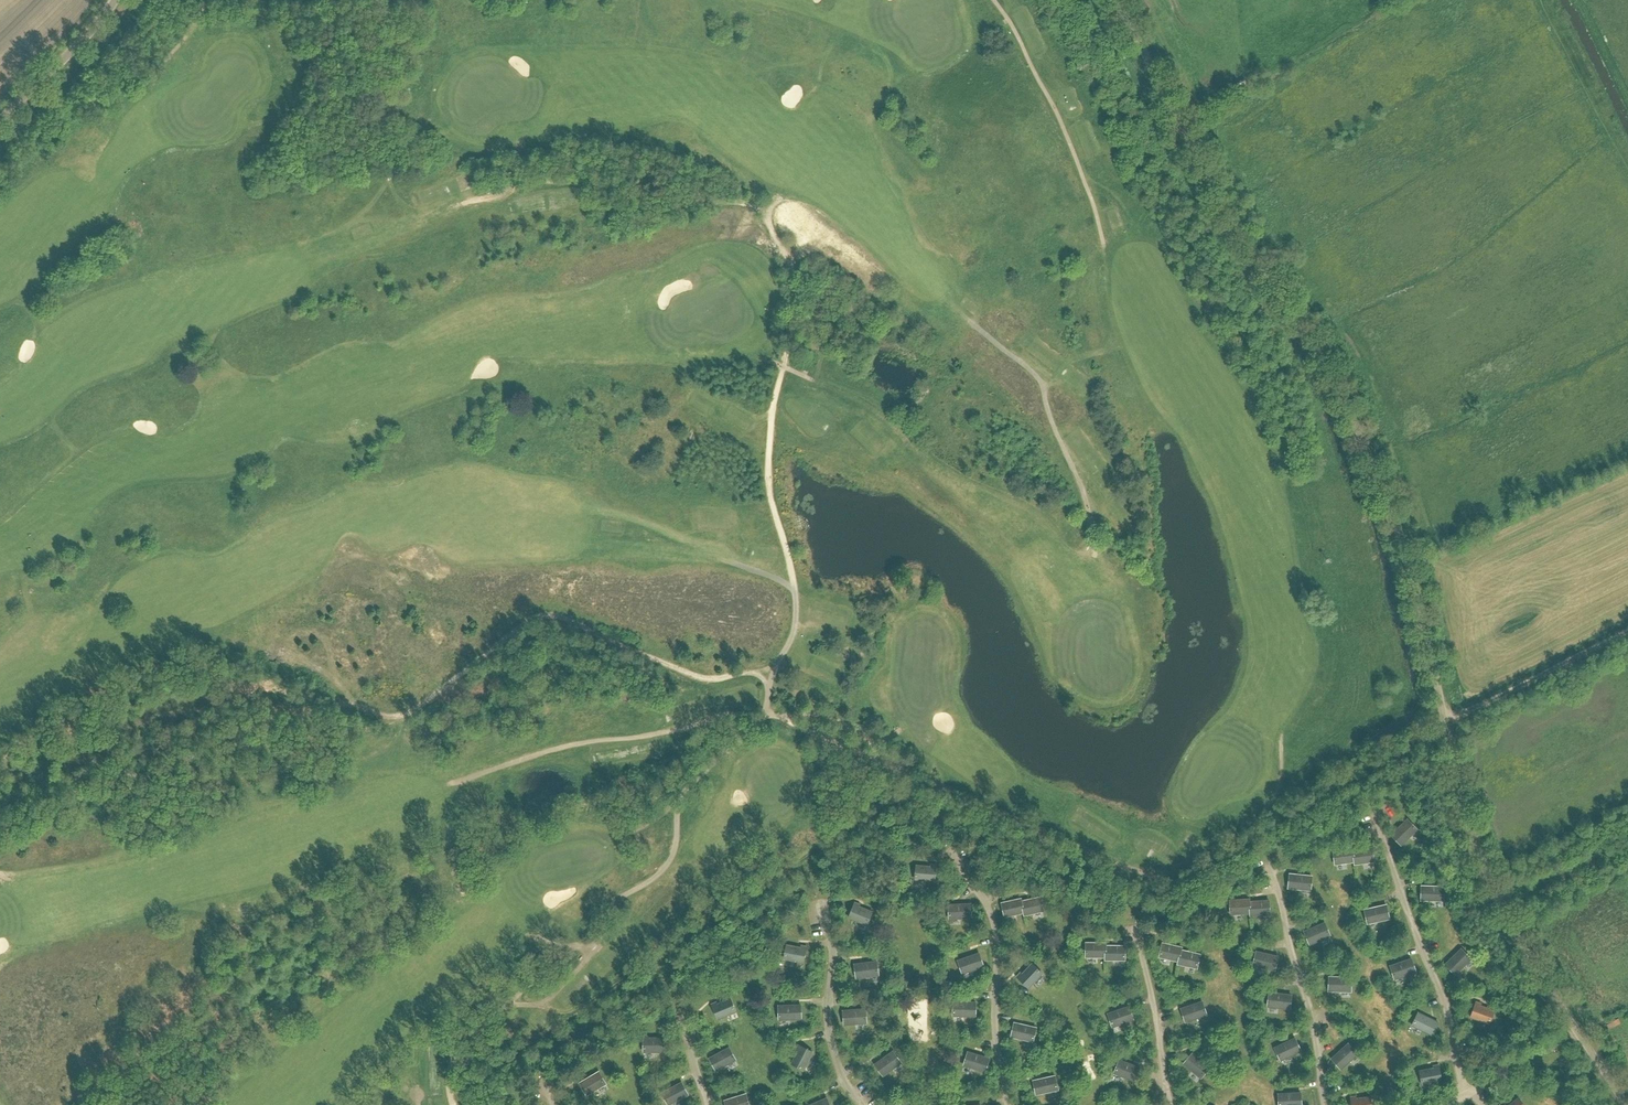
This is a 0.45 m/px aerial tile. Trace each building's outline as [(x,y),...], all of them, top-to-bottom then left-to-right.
[(1417,829),(1407,819),(1391,835),(1401,845),(1417,829)] [(1354,862),(1353,850),(1352,848),(1333,850),(1335,864),(1354,862)] [(1353,850),(1354,862),(1355,864),(1374,862),(1372,848),(1353,850)] [(936,864),(930,864),(930,866),(917,865),(915,879),(935,881),(936,864)] [(1312,876),(1290,874),(1288,888),(1310,890),(1312,876)] [(1443,887),(1421,886),(1421,900),(1443,901),(1443,887)] [(1022,901),(1024,912),(1025,915),(1044,911),(1041,897),(1022,901)] [(1024,912),(1022,901),(1021,899),(1002,903),(1005,917),(1024,912)] [(1250,913),(1250,902),(1249,899),(1230,900),(1231,915),(1250,913)] [(1250,902),(1250,913),(1251,916),(1270,914),(1269,900),(1250,902)] [(861,904),(855,902),(849,917),(867,925),(873,911),(860,906),(861,904)] [(971,918),(971,904),(949,904),(949,919),(971,918)] [(1389,918),(1386,905),(1365,909),(1368,923),(1389,918)] [(1330,936),(1325,923),(1305,931),(1310,944),(1330,936)] [(1106,957),(1106,945),(1106,943),(1086,943),(1086,957),(1106,957)] [(1179,961),(1181,950),(1182,947),(1163,943),(1160,957),(1179,961)] [(801,947),(787,945),(784,959),(803,962),(807,946),(801,945),(801,947)] [(1125,946),(1106,945),(1106,957),(1106,960),(1125,960),(1125,946)] [(1471,958),(1461,948),(1445,964),(1455,974),(1471,958)] [(1200,955),(1181,950),(1179,961),(1178,964),(1197,968),(1200,955)] [(1278,956),(1257,951),(1253,965),(1275,970),(1278,956)] [(984,966),(979,953),(958,960),(963,974),(984,966)] [(1416,972),(1411,958),(1390,965),(1395,979),(1416,972)] [(879,975),(877,961),(855,964),(857,978),(879,975)] [(1042,973),(1032,963),(1022,973),(1021,972),(1017,976),(1029,987),(1042,973)] [(1351,977),(1329,977),(1329,991),(1351,992),(1351,977)] [(1291,995),(1269,992),(1268,1006),(1290,1009),(1291,995)] [(736,1011),(731,998),(718,1004),(717,1002),(712,1004),(718,1019),(736,1011)] [(1207,1015),(1202,1001),(1181,1008),(1186,1022),(1207,1015)] [(1482,1004),(1477,1001),(1471,1017),(1489,1024),(1494,1011),(1481,1006),(1482,1004)] [(976,1002),(954,1002),(954,1016),(976,1016),(976,1002)] [(801,1019),(801,1005),(779,1006),(779,1020),(801,1019)] [(1134,1019),(1129,1006),(1108,1013),(1113,1027),(1134,1019)] [(867,1023),(865,1009),(843,1010),(845,1024),(867,1023)] [(1438,1022),(1418,1013),(1412,1025),(1432,1035),(1438,1022)] [(1621,1019),(1610,1024),(1612,1029),(1623,1024),(1621,1019)] [(1036,1028),(1015,1023),(1011,1036),(1033,1042),(1036,1028)] [(666,1038),(644,1038),(644,1052),(666,1052),(666,1038)] [(1301,1051),(1295,1038),(1275,1047),(1281,1060),(1301,1051)] [(1357,1054),(1348,1044),(1332,1058),(1341,1069),(1357,1054)] [(813,1053),(799,1045),(796,1050),(798,1051),(792,1064),(805,1070),(813,1053)] [(736,1060),(729,1047),(710,1058),(716,1070),(736,1060)] [(901,1063),(893,1051),(875,1064),(883,1076),(901,1063)] [(989,1058),(968,1052),(964,1065),(985,1072),(989,1058)] [(1210,1067),(1193,1053),(1184,1063),(1201,1078),(1210,1067)] [(1140,1068),(1120,1060),(1115,1073),(1135,1081),(1140,1068)] [(1441,1081),(1438,1065),(1433,1066),(1433,1068),(1420,1070),(1422,1084),(1441,1081)] [(606,1084),(599,1071),(580,1083),(587,1095),(606,1084)] [(1058,1090),(1055,1076),(1034,1080),(1037,1094),(1058,1090)] [(688,1095),(682,1082),(662,1092),(669,1104),(688,1095)] [(1301,1092),(1278,1093),(1279,1104),(1301,1104),(1301,1092)] [(746,1094),(725,1100),(726,1104),(749,1104),(746,1094)] [(1356,1096),(1351,1097),(1352,1104),(1371,1104),(1370,1097),(1357,1098),(1356,1096)]
